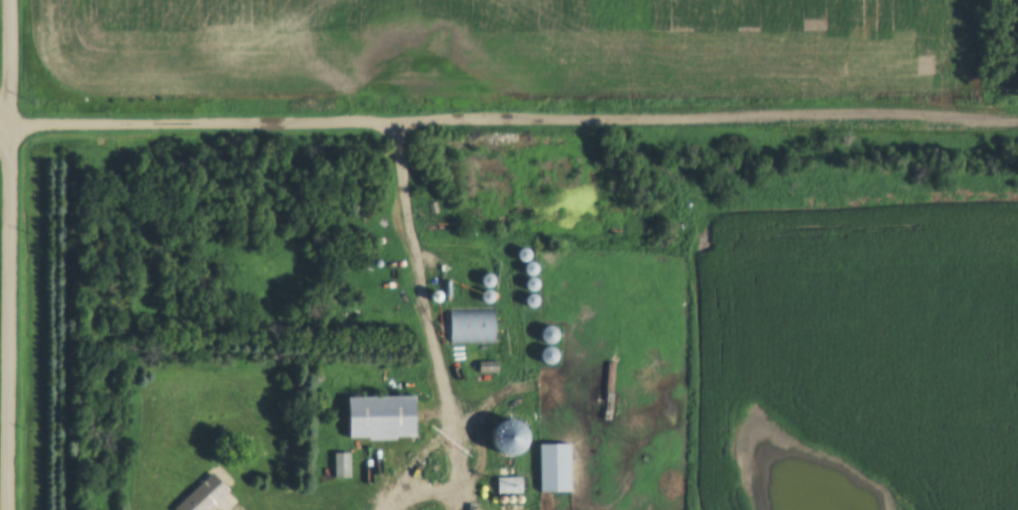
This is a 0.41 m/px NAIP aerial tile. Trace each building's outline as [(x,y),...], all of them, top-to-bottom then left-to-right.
[(475,285),(481,287),(476,300),(482,303),(491,278),(479,274),(475,285)] [(521,301),(528,310),(536,303),(529,294),(521,301)] [(549,345),(553,330),(539,326),(535,341),(549,345)] [(534,357),(545,367),(555,356),(544,346),(534,357)] [(343,398),(343,441),(411,441),(411,398),(343,398)] [(519,453),(516,420),(495,421),(497,454),(519,453)] [(566,445),(535,445),(535,494),(566,494),(566,445)] [(347,480),(347,455),(331,455),(331,480),(347,480)] [(225,492),(208,474),(171,509),(207,509),(225,492)] [(518,479),(494,479),(494,495),(518,495),(518,479)]
